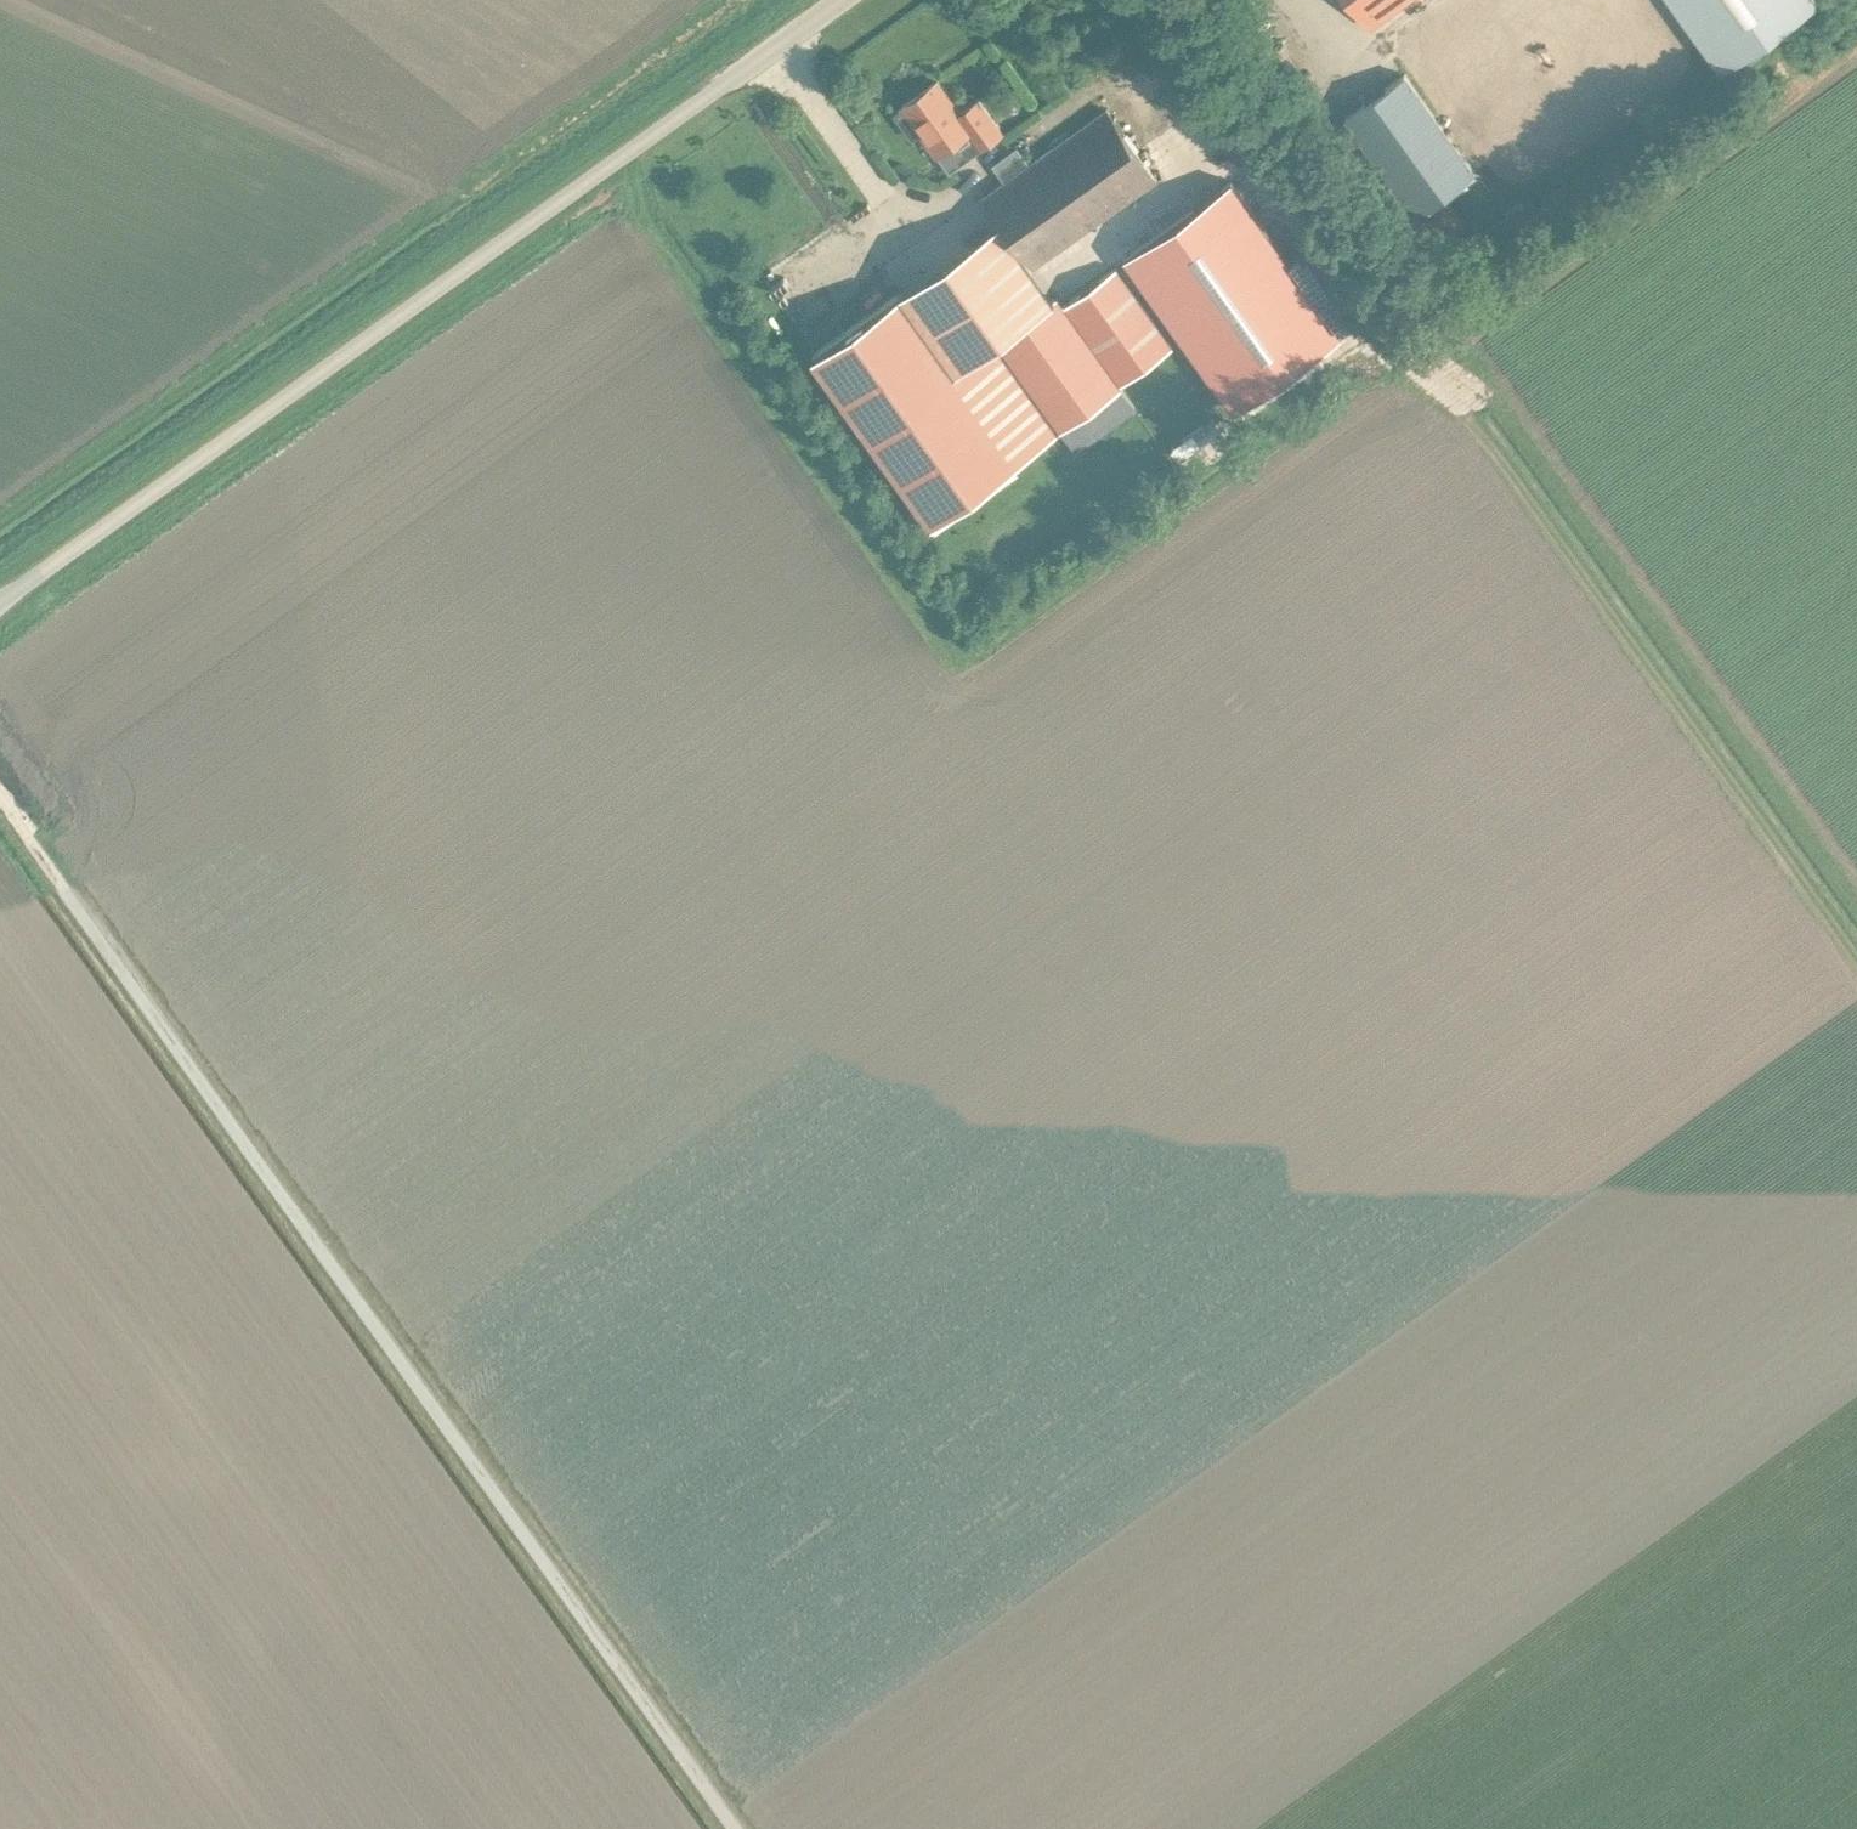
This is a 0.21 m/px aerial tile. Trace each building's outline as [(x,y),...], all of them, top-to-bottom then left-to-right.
[(1370,25),(1406,0),(1352,0),(1370,25)] [(1719,71),(1816,2),(1815,0),(1668,0),(1719,71)] [(1415,214),(1475,172),(1404,73),(1345,115),(1415,214)] [(901,106),(903,108),(895,113),(912,137),(920,131),(936,154),(968,131),(979,146),(1001,130),(978,99),(960,112),(937,80),(901,106)] [(1033,265),(1156,178),(1106,108),(983,195),(1033,265)] [(1341,334),(1231,180),(1124,257),(1234,410),(1341,334)] [(921,248),(975,219),(962,194),(908,224),(921,248)] [(904,260),(919,249),(911,238),(896,248),(904,260)] [(934,273),(923,256),(909,264),(921,282),(934,273)] [(1171,346),(1115,266),(1061,305),(1118,384),(1171,346)] [(898,293),(813,354),(932,521),(1017,460),(898,293)] [(1118,384),(1061,305),(1056,297),(996,340),(1074,449),(1134,406),(1119,386),(1118,384)] [(1032,419),(1017,428),(1024,440),(1039,431),(1032,419)]
